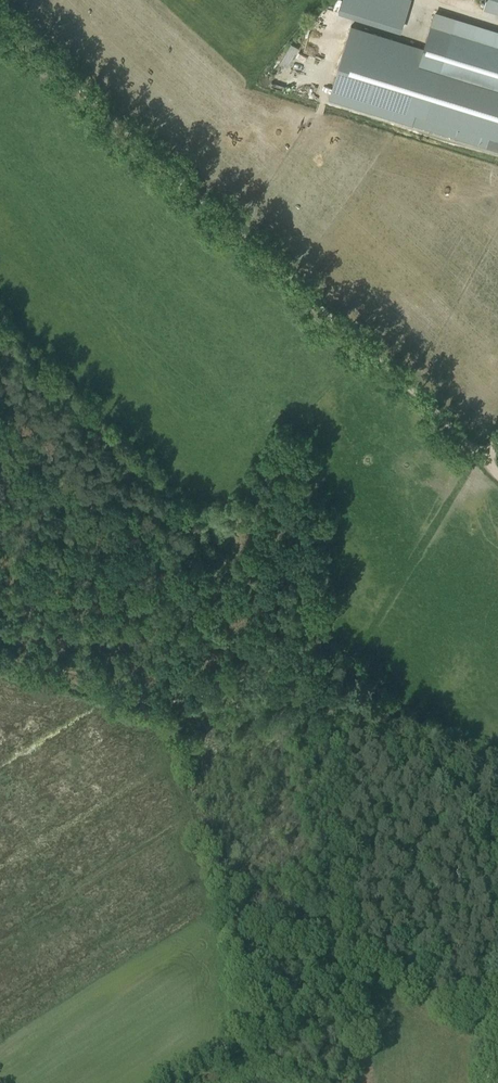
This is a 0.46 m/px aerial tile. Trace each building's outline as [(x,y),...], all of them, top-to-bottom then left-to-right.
[(400,1),(397,0),(385,0),(382,15),(397,18),(400,1)] [(483,9),(497,13),(497,0),(485,0),(483,9)] [(329,98),(422,127),(422,128),(486,147),(486,146),(497,150),(497,43),(452,29),(432,23),(424,47),(352,26),(329,98)] [(276,73),(274,81),(295,88),(297,79),(276,73)]
